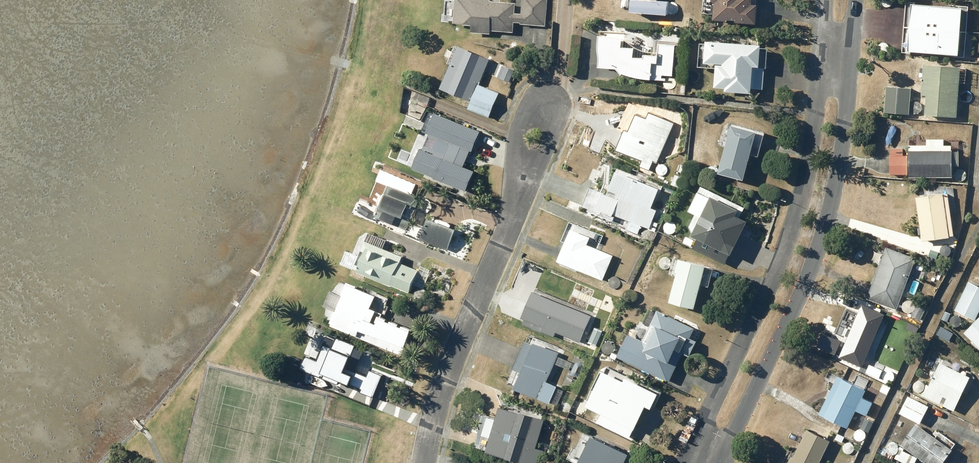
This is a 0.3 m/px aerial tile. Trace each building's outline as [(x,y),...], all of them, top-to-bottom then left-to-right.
[(492,0),(451,0),(449,21),(468,22),(467,30),(486,32),(487,28),(509,30),(510,21),(511,13),(512,2),(492,0)] [(543,0),(518,0),(517,13),(517,22),(542,24),(543,0)] [(665,13),(666,0),(630,0),(629,10),(665,13)] [(710,0),(713,0),(712,17),(726,18),(726,17),(735,17),(735,20),(755,21),(756,2),(750,2),(750,0),(710,0)] [(905,0),(901,51),(963,56),(967,5),(905,0)] [(642,55),(632,54),(633,45),(620,44),(621,34),(597,32),(597,35),(592,35),(592,42),(596,43),(597,53),(596,63),(615,65),(620,71),(622,70),(628,72),(635,75),(642,76),(649,77),(664,79),(665,77),(660,76),(661,73),(671,74),(674,44),(657,42),(656,54),(642,53),(642,55)] [(712,84),(723,85),(723,89),(750,91),(750,87),(761,87),(763,67),(757,66),(758,42),(704,38),(703,60),(714,60),(712,84)] [(477,83),(488,57),(456,44),(438,86),(469,99),(466,107),(487,116),(497,92),(477,83)] [(925,94),(924,114),(956,115),(959,65),(923,63),(921,93),(925,94)] [(886,85),(884,111),(908,113),(910,86),(886,85)] [(615,147),(641,159),(638,165),(648,169),(652,160),(655,161),(673,121),(648,110),(645,116),(635,112),(627,129),(624,127),(615,147)] [(407,162),(425,170),(423,174),(436,180),(437,176),(458,184),(468,160),(442,149),(449,132),(424,121),(407,162)] [(450,148),(472,158),(484,132),(462,122),(450,148)] [(730,123),(717,171),(742,178),(749,153),(757,155),(763,132),(730,123)] [(908,148),(908,154),(903,154),(903,148),(889,148),(889,174),(908,173),(908,176),(951,175),(951,165),(958,164),(958,149),(951,149),(951,144),(943,144),(943,138),(926,138),(926,143),(909,144),(909,148),(908,148)] [(588,186),(581,205),(587,207),(585,210),(594,214),(595,212),(612,220),(615,214),(628,219),(625,227),(637,232),(641,224),(648,227),(656,209),(652,208),(660,188),(614,169),(606,187),(602,186),(600,191),(588,186)] [(675,173),(671,183),(677,186),(681,176),(675,173)] [(387,183),(374,215),(405,228),(418,196),(387,183)] [(707,188),(697,208),(701,211),(690,233),(730,253),(746,221),(737,217),(743,206),(707,188)] [(948,236),(948,234),(953,234),(947,192),(943,193),(942,191),(915,195),(921,239),(948,236)] [(419,237),(446,249),(455,228),(427,216),(419,237)] [(570,227),(556,259),(601,279),(612,255),(585,243),(589,235),(570,227)] [(363,239),(351,267),(356,269),(355,271),(389,285),(389,284),(407,291),(416,269),(399,261),(401,256),(363,239)] [(705,246),(702,252),(710,256),(713,250),(705,246)] [(876,247),(871,261),(878,264),(866,297),(895,308),(915,257),(885,246),(884,250),(876,247)] [(676,270),(668,300),(693,306),(699,283),(707,285),(712,267),(704,265),(704,264),(677,257),(674,269),(676,270)] [(955,308),(975,318),(978,309),(978,286),(968,281),(955,308)] [(368,322),(379,296),(346,283),(330,321),(356,331),(355,335),(387,348),(395,329),(377,321),(375,324),(368,322)] [(527,303),(521,316),(577,341),(589,314),(550,297),(544,310),(527,303)] [(917,303),(911,314),(919,318),(925,307),(917,303)] [(627,332),(616,356),(668,380),(681,351),(687,354),(694,340),(688,337),(693,327),(656,309),(654,313),(648,310),(642,323),(648,325),(642,339),(627,332)] [(857,310),(839,354),(861,363),(879,320),(857,310)] [(944,310),(941,318),(946,320),(950,313),(944,310)] [(967,322),(961,328),(972,339),(978,333),(967,322)] [(322,369),(365,389),(374,370),(355,361),(347,349),(355,344),(347,332),(340,337),(322,334),(310,343),(308,362),(322,364),(322,369)] [(520,370),(513,387),(548,402),(549,400),(556,403),(562,390),(554,387),(555,385),(545,381),(557,351),(532,340),(531,342),(523,339),(511,367),(520,370)] [(571,369),(570,370),(571,372),(572,373),(573,374),(575,375),(576,375),(578,374),(579,373),(583,366),(582,365),(582,363),(581,362),(579,361),(578,361),(576,361),(574,362),(571,369)] [(926,383),(920,394),(952,409),(969,376),(939,361),(928,384),(926,383)] [(601,369),(585,403),(600,411),(595,421),(627,437),(644,403),(649,406),(656,391),(623,375),(622,379),(601,369)] [(833,383),(818,413),(846,427),(855,409),(865,414),(872,402),(861,397),(865,389),(863,388),(867,380),(856,374),(852,383),(833,373),(829,381),(833,383)] [(907,395),(898,412),(919,422),(927,405),(907,395)] [(489,436),(485,450),(527,462),(539,462),(543,450),(534,447),(543,419),(498,405),(494,417),(486,415),(481,433),(489,436)] [(865,417),(860,429),(867,432),(873,421),(865,417)] [(927,462),(941,462),(951,449),(914,422),(899,443),(927,462)] [(787,462),(817,462),(829,439),(806,428),(792,456),(790,455),(787,462)] [(847,429),(844,436),(851,439),(854,432),(847,429)] [(575,462),(621,462),(627,452),(590,434),(575,462)] [(876,451),(890,459),(893,455),(878,447),(876,451)] [(899,447),(894,457),(905,462),(913,462),(916,456),(899,447)]
